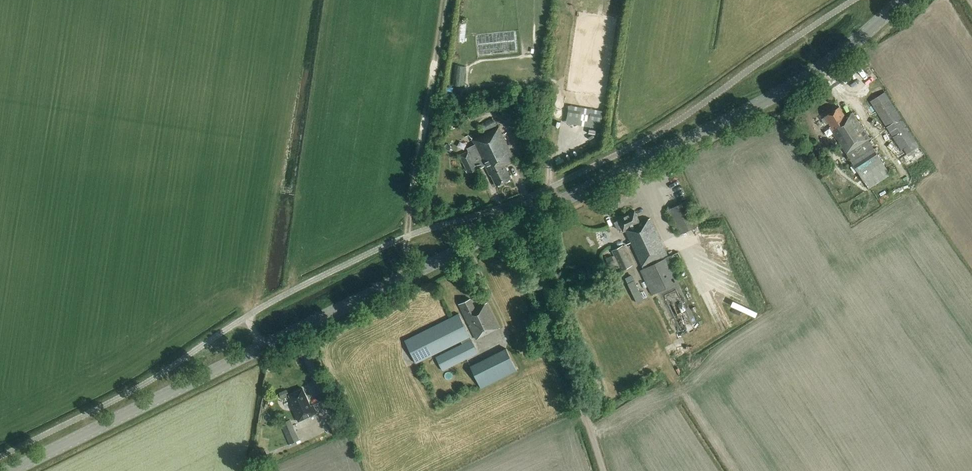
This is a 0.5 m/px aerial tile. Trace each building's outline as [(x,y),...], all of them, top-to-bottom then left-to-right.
[(456,39),(465,41),(468,21),(459,19),(456,39)] [(466,84),(466,64),(455,64),(454,84),(466,84)] [(925,156),(919,146),(884,92),(870,101),(896,141),(889,145),(895,154),(904,148),(907,153),(899,159),(905,169),(925,156)] [(839,107),(825,116),(831,126),(829,127),(868,188),(890,174),(868,140),(869,139),(852,112),(845,116),(839,107)] [(568,109),(567,118),(579,120),(580,111),(568,109)] [(602,115),(590,113),(589,122),(601,124),(602,115)] [(450,114),(440,117),(442,125),(444,132),(455,128),(450,114)] [(468,148),(469,151),(459,155),(468,173),(478,169),(485,165),(490,175),(491,175),(496,186),(511,179),(505,165),(515,160),(499,127),(472,140),(475,145),(468,148)] [(686,201),(668,210),(680,234),(698,226),(686,201)] [(635,211),(617,219),(618,220),(614,222),(618,230),(621,228),(623,232),(625,231),(643,269),(641,270),(652,294),(680,281),(672,265),(682,260),(678,252),(668,257),(650,218),(640,223),(635,211)] [(623,245),(612,250),(622,270),(632,265),(623,245)] [(606,259),(609,265),(615,262),(612,256),(606,259)] [(644,300),(632,275),(626,278),(628,283),(627,284),(637,303),(644,300)] [(709,295),(704,297),(713,323),(718,321),(709,295)] [(470,299),(459,304),(476,339),(499,328),(486,303),(475,309),(470,299)] [(459,314),(405,341),(416,363),(461,341),(462,344),(436,357),(442,370),(478,353),(459,314)] [(481,361),(471,366),(481,388),(517,370),(506,348),(481,361)] [(311,406),(303,389),(289,395),(293,404),(291,405),(299,421),(317,413),(313,405),(311,406)] [(289,445),(299,440),(290,420),(280,424),(289,445)] [(338,420),(329,425),(334,435),(343,431),(338,420)] [(262,461),(264,452),(267,441),(259,439),(253,465),(263,467),(264,461),(262,461)]
